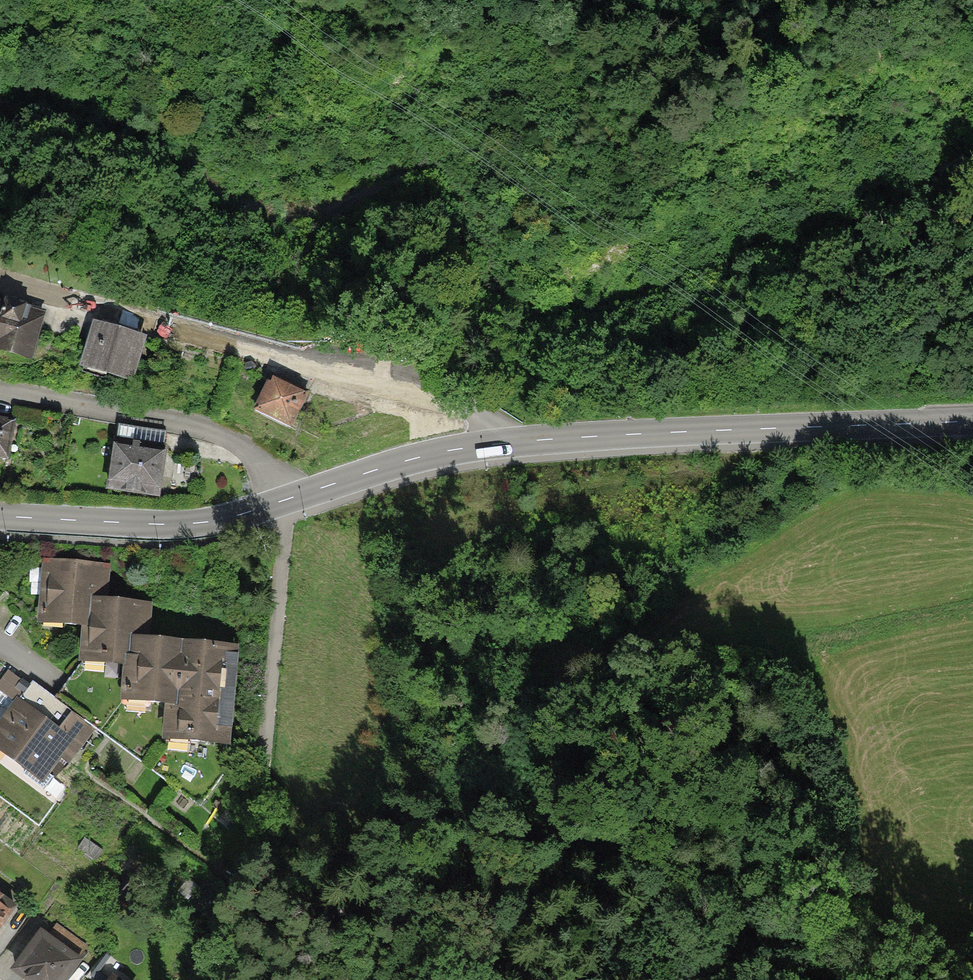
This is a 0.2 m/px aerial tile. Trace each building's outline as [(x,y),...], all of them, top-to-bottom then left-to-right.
[(0,302),(0,348),(40,358),(51,314),(0,302)] [(156,337),(100,322),(88,369),(144,384),(156,337)] [(316,394),(280,378),(265,410),(301,426),(316,394)] [(0,415),(0,458),(16,460),(23,418),(0,415)] [(171,451),(118,445),(113,491),(166,496),(171,451)] [(112,565),(47,560),(42,624),(85,628),(82,665),(129,668),(126,702),(169,705),(166,742),(238,748),(246,645),(155,638),(157,605),(110,601),(112,565)] [(12,672),(0,689),(0,694),(15,705),(0,725),(0,750),(49,784),(66,760),(74,766),(99,732),(59,704),(62,699),(38,682),(34,688),(12,672)] [(0,900),(0,939),(19,915),(0,900)] [(46,933),(18,973),(28,979),(75,979),(87,961),(46,933)]
